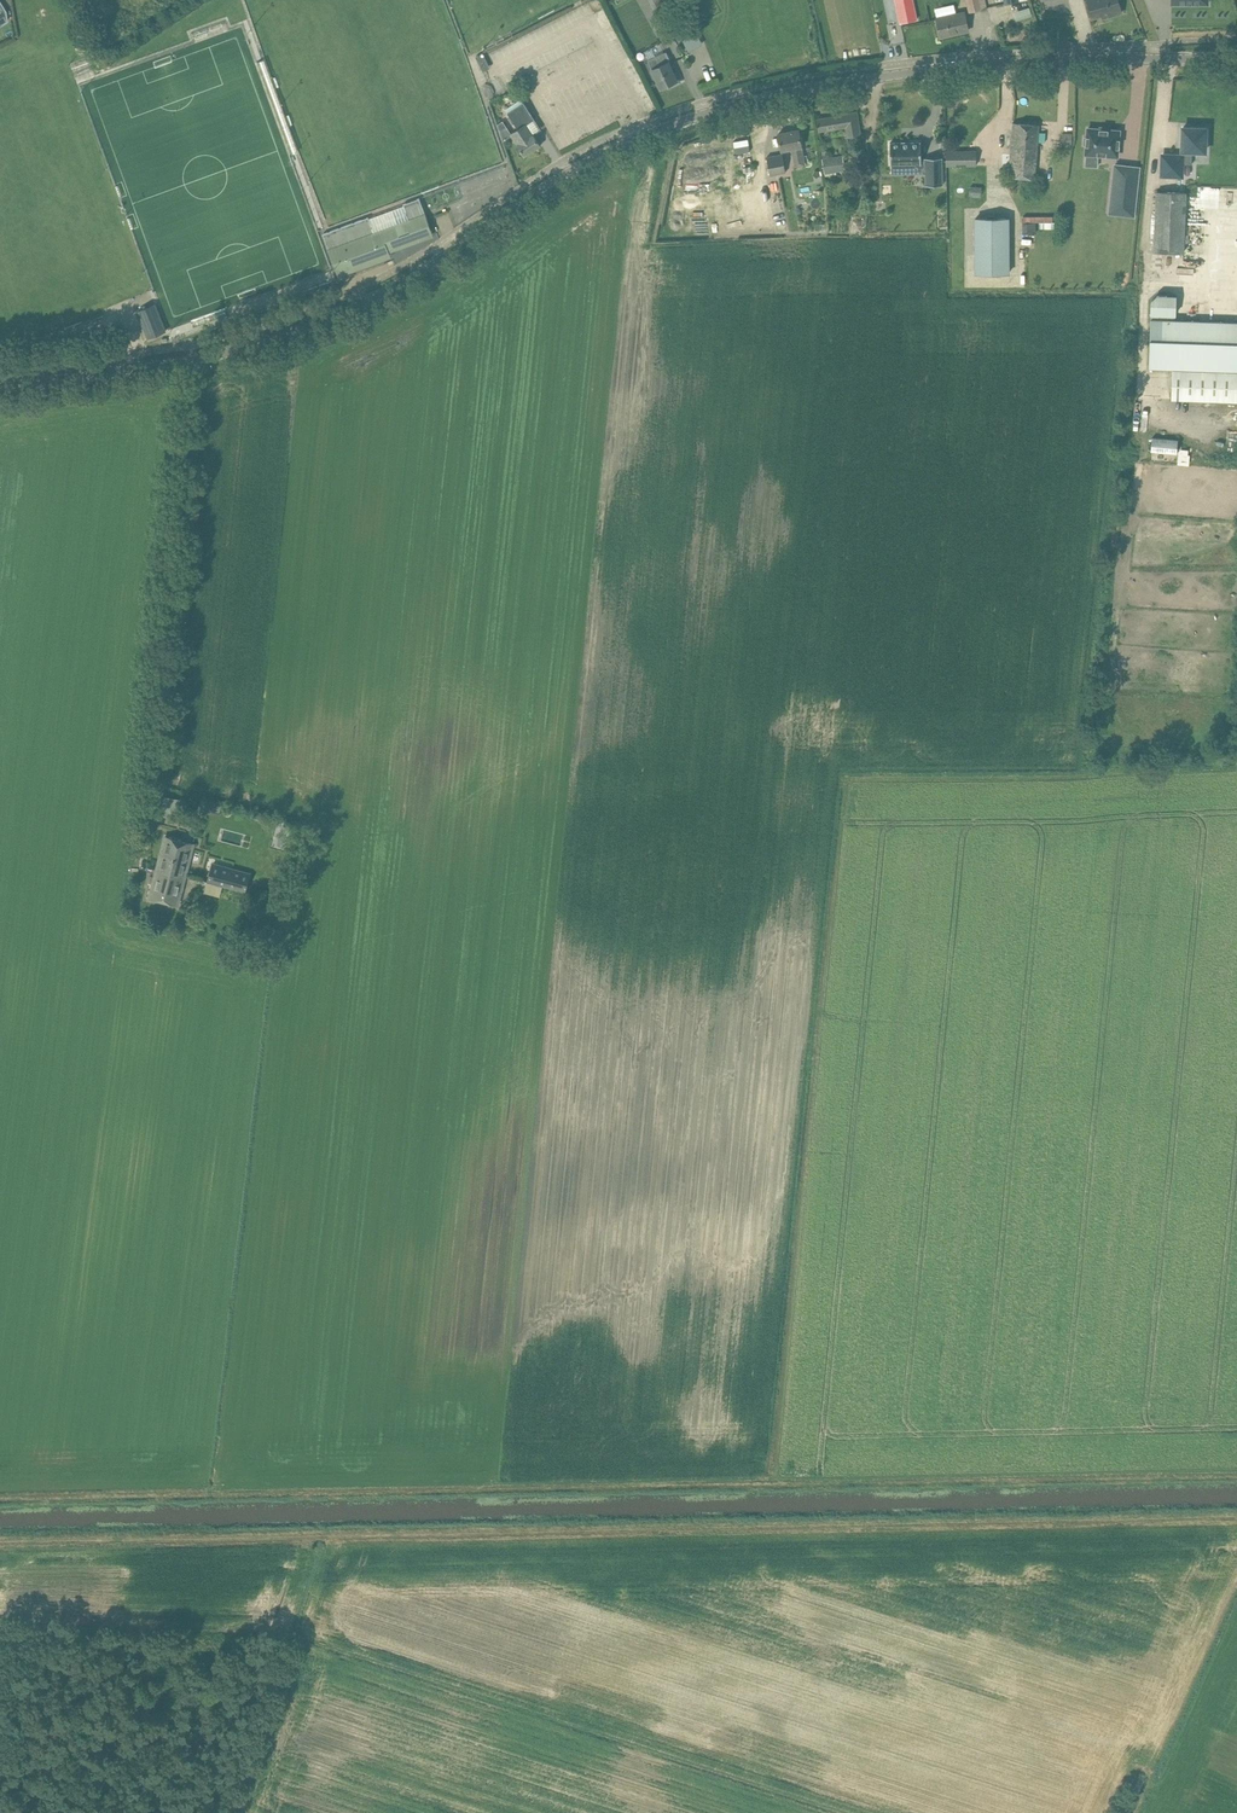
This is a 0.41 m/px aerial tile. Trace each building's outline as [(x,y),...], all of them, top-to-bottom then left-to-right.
[(655,12),(668,5),(665,0),(649,0),(655,12)] [(900,23),(917,19),(913,0),(895,0),(900,23)] [(986,0),(968,0),(971,11),(982,8),(980,3),(987,1),(986,0)] [(1085,4),(1089,3),(1093,18),(1110,13),(1111,16),(1121,13),(1118,0),(1084,0),(1085,4)] [(1012,21),(1033,15),(1030,6),(1009,13),(1012,21)] [(968,31),(964,12),(937,19),(941,37),(968,31)] [(698,30),(682,37),(689,50),(704,43),(698,30)] [(660,46),(644,53),(648,60),(661,88),(668,85),(669,87),(681,82),(676,72),(674,73),(669,63),(671,62),(666,52),(664,53),(660,46)] [(482,54),(476,57),(482,69),(489,65),(484,56),(483,54),(483,53),(482,54)] [(521,99),(505,109),(508,113),(518,129),(511,133),(510,134),(511,135),(525,156),(540,146),(533,135),(526,124),(534,119),(523,103),(521,99)] [(1061,121),(1075,122),(1076,110),(1062,110),(1061,121)] [(819,131),(846,127),(848,136),(861,134),(857,111),(837,115),(838,116),(817,119),(819,131)] [(1012,135),(1012,137),(1015,137),(1015,143),(1038,145),(1038,142),(1045,143),(1046,133),(1039,132),(1039,125),(1013,123),(1012,135)] [(1183,128),(1182,151),(1182,156),(1183,156),(1182,164),(1192,164),(1192,151),(1193,151),(1205,152),(1206,129),(1183,128)] [(1119,131),(1088,129),(1087,137),(1084,137),(1084,145),(1087,145),(1086,154),(1101,155),(1113,156),(1117,156),(1119,131)] [(799,130),(778,134),(781,146),(782,150),(791,149),(793,158),(803,156),(802,146),(801,142),(799,130)] [(1063,133),(1062,146),(1071,146),(1072,134),(1063,133)] [(902,142),(890,143),(891,164),(906,164),(906,174),(926,173),(926,186),(943,185),(942,158),(925,158),(925,159),(921,159),(921,142),(909,142),(902,142)] [(1015,143),(1012,176),(1035,178),(1038,145),(1015,143)] [(976,166),(976,150),(946,150),(946,166),(976,166)] [(786,173),(783,154),(767,157),(770,176),(786,173)] [(1162,155),(1162,175),(1182,176),(1182,164),(1183,156),(1182,156),(1162,155)] [(823,158),(822,159),(824,173),(825,176),(836,175),(836,171),(833,157),(828,158),(823,158)] [(1139,168),(1115,165),(1110,213),(1134,216),(1139,168)] [(1154,252),(1184,253),(1186,193),(1156,192),(1154,252)] [(368,217),(323,233),(338,276),(355,270),(354,267),(390,254),(389,252),(420,241),(419,238),(432,233),(420,198),(404,204),(411,224),(376,236),(368,217)] [(1054,229),(1054,215),(1024,215),(1024,231),(1038,231),(1038,229),(1054,229)] [(1009,218),(975,218),(976,273),(1009,273),(1009,218)] [(308,289),(311,296),(334,288),(332,281),(308,289)] [(1149,365),(1173,366),(1173,369),(1236,372),(1236,322),(1175,320),(1176,302),(1170,296),(1158,295),(1152,302),(1151,319),(1150,331),(1149,365)] [(137,311),(148,338),(166,331),(155,304),(137,311)] [(1172,398),(1236,401),(1236,372),(1173,369),(1172,398)] [(1177,453),(1178,440),(1153,437),(1152,451),(1177,453)] [(1179,449),(1177,464),(1189,465),(1190,455),(1188,455),(1188,450),(1179,449)] [(209,808),(220,811),(222,805),(210,802),(209,808)] [(292,834),(293,828),(283,825),(281,831),(292,834)] [(185,877),(194,844),(166,836),(157,869),(185,877)] [(251,873),(212,862),(206,882),(245,893),(251,873)] [(178,905),(185,877),(157,869),(149,897),(178,905)] [(210,939),(220,942),(221,938),(228,940),(230,931),(207,925),(205,933),(211,935),(210,939)]
